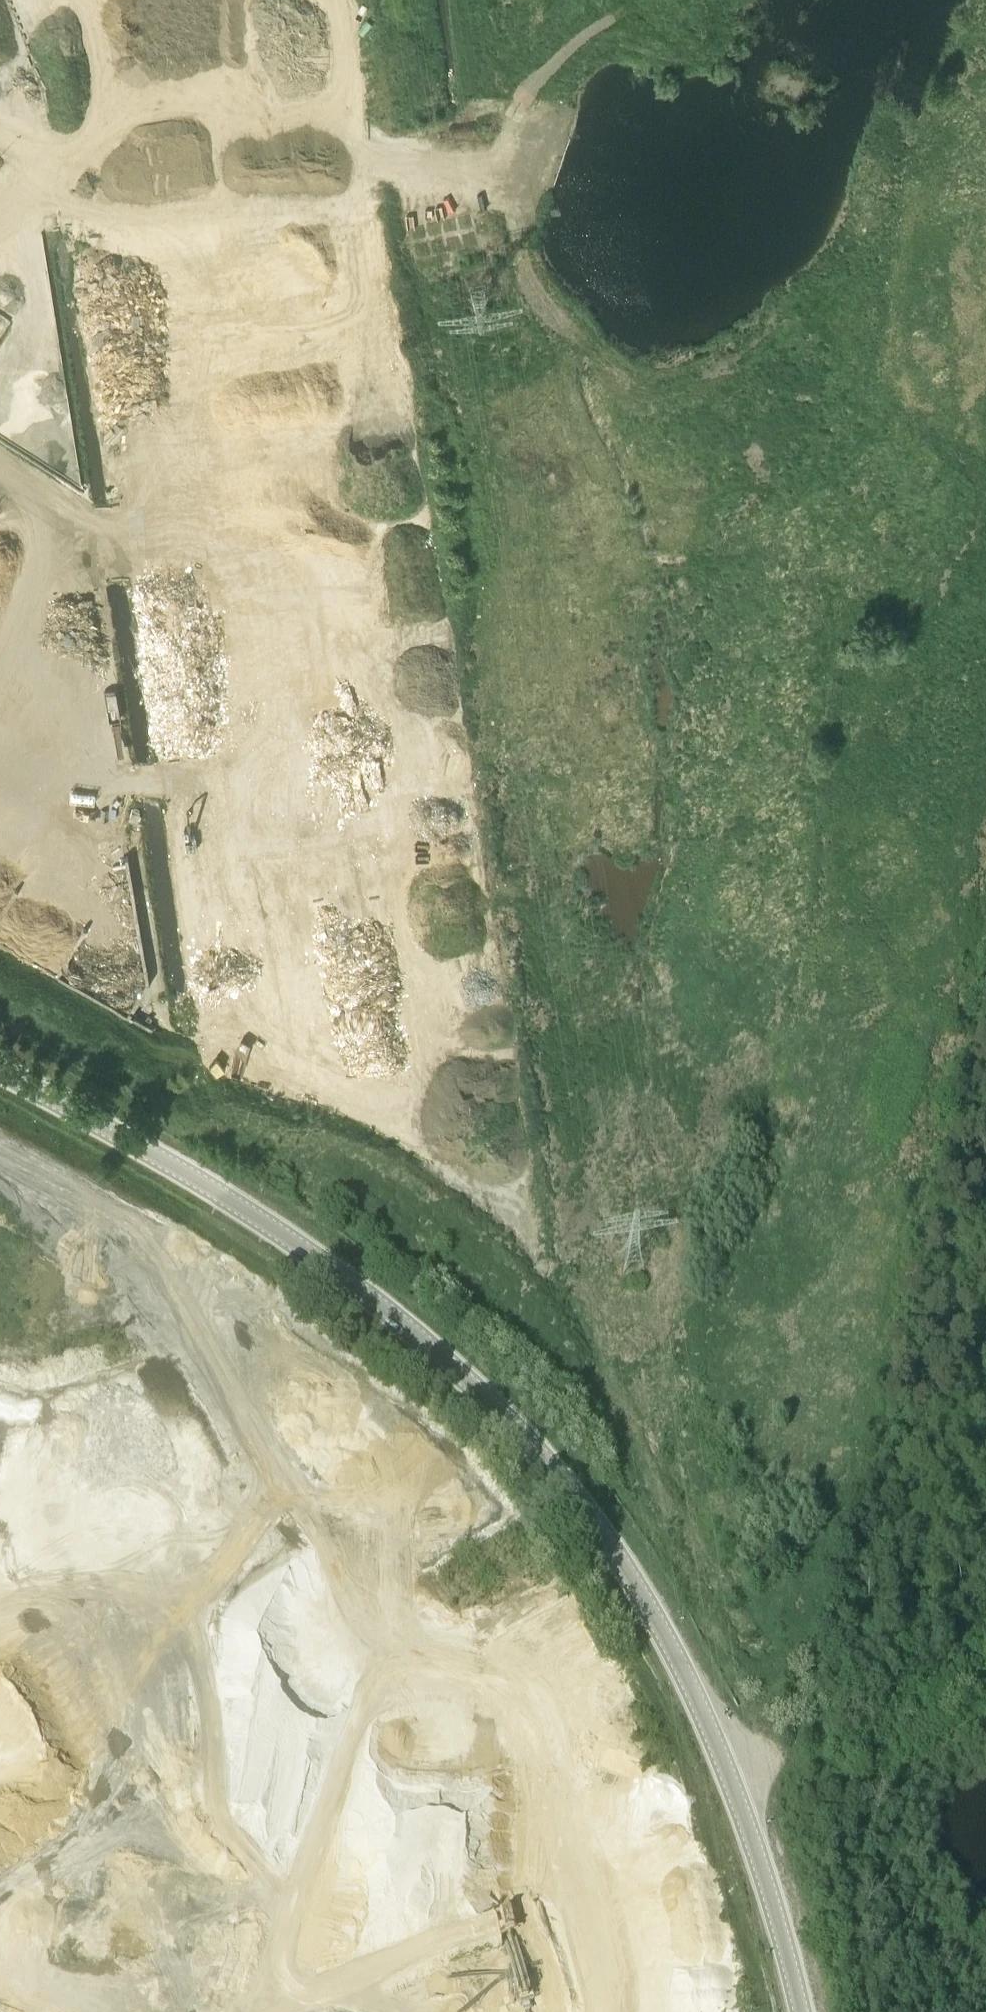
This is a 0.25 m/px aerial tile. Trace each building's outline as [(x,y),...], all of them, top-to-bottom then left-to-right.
[(124,1923),(125,1900),(105,1900),(105,1923),(124,1923)]
